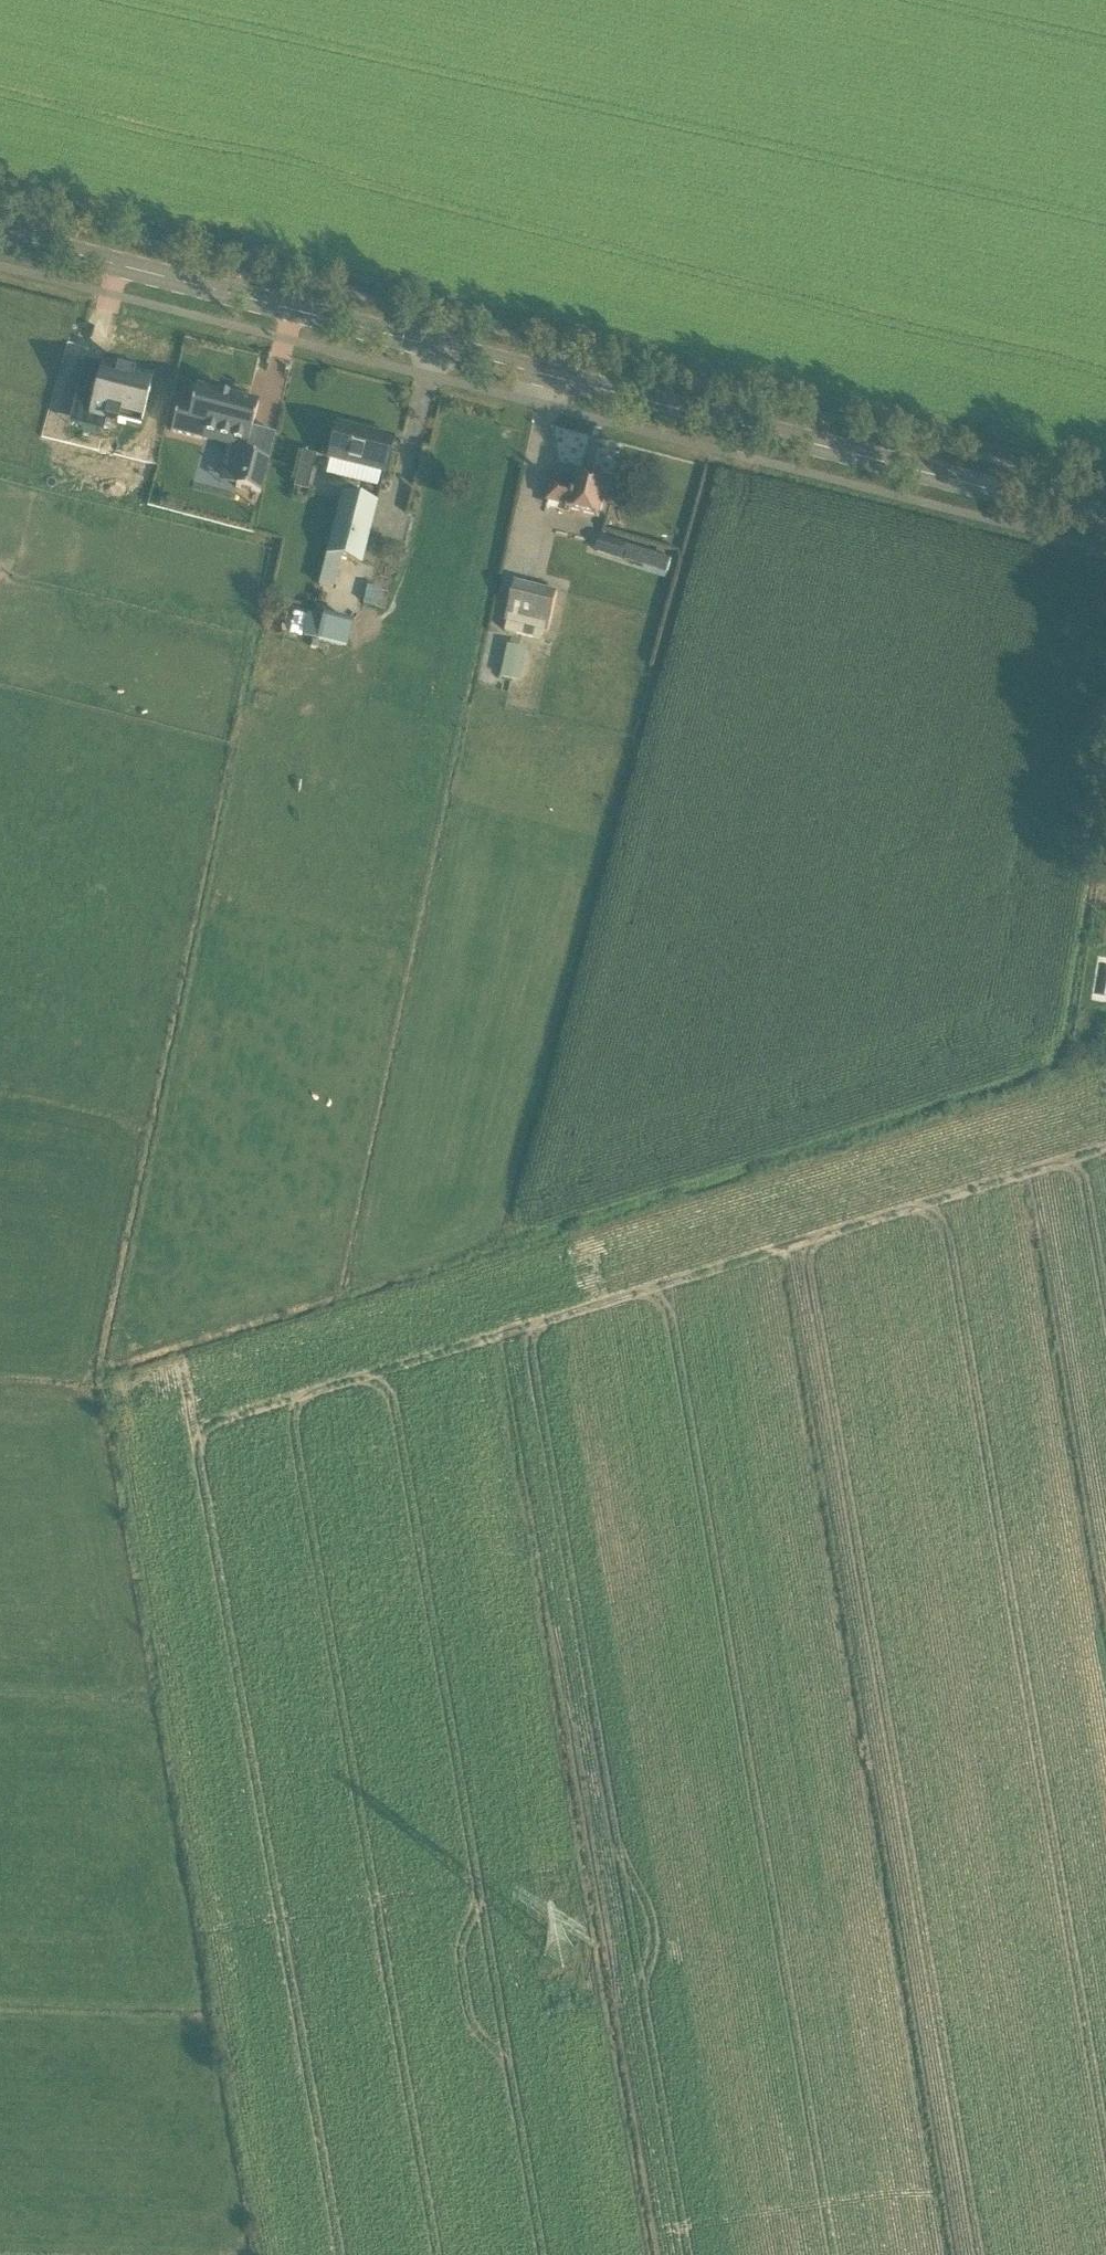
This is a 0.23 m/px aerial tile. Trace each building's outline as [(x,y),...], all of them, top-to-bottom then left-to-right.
[(93,391),(76,387),(70,411),(102,419),(101,421),(115,425),(116,423),(138,428),(150,379),(132,375),(132,373),(117,369),(115,377),(98,372),(93,391)] [(208,436),(250,444),(259,402),(196,389),(192,411),(178,408),(173,434),(207,440),(208,436)] [(361,431),(337,425),(328,459),(384,473),(392,439),(370,433),(369,436),(361,434),(361,431)] [(248,453),(241,485),(266,490),(272,458),(249,453),(248,453)] [(358,469),(356,486),(377,488),(379,472),(358,469)] [(575,487),(552,481),(547,501),(561,505),(559,511),(569,513),(570,510),(599,518),(609,481),(588,476),(587,477),(590,477),(589,480),(580,478),(581,475),(583,476),(583,475),(579,473),(575,487)] [(333,589),(341,558),(361,563),(377,503),(342,494),(319,585),(333,589)] [(672,558),(600,534),(595,549),(667,572),(672,558)] [(558,590),(514,580),(505,621),(507,621),(505,631),(541,639),(543,629),(549,631),(558,590)] [(347,645),(350,619),(318,615),(315,641),(347,645)] [(500,677),(514,679),(520,647),(506,644),(500,677)]
